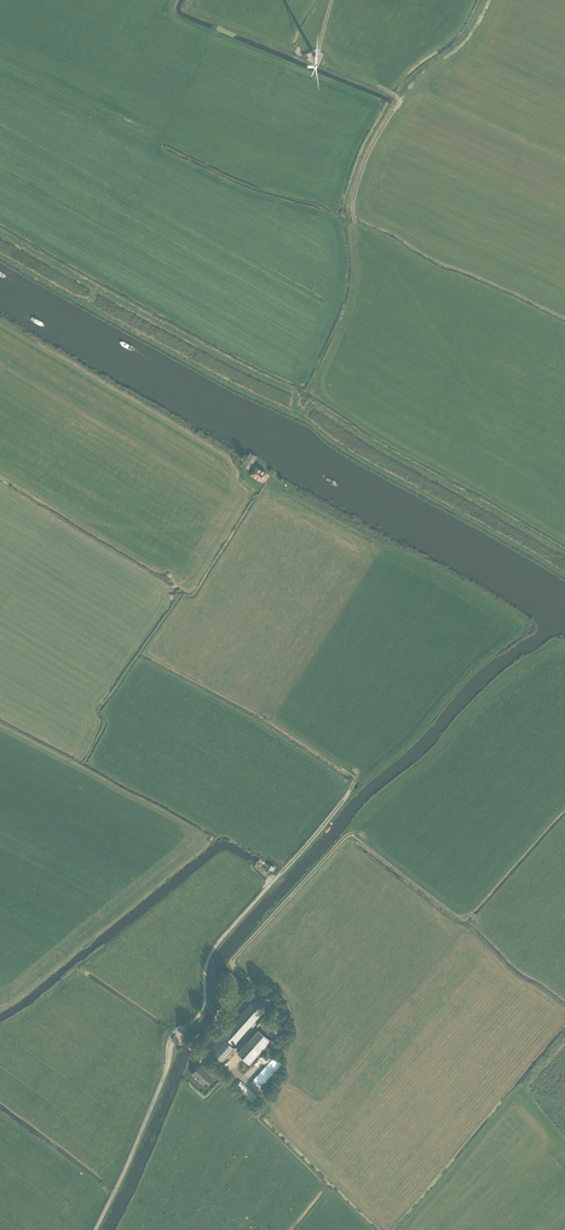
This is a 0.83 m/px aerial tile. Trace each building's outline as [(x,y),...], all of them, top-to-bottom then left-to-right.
[(250,453),(242,465),(249,469),(249,468),(253,470),(255,466),(252,464),(257,457),(250,453)] [(253,470),(250,474),(261,481),(266,473),(255,466),(253,470)] [(243,983),(230,971),(226,976),(239,988),(243,983)] [(232,1046),(274,999),(263,989),(221,1036),(218,1034),(218,1033),(204,1049),(221,1065),(235,1049),(232,1046)] [(282,1030),(282,1028),(282,1026),(282,1025),(281,1023),(280,1022),(278,1021),(277,1020),(275,1020),(274,1019),(272,1020),(270,1020),(269,1021),(267,1022),(266,1023),(266,1025),(265,1026),(265,1028),(265,1030),(266,1031),(266,1033),(267,1034),(269,1035),(270,1036),(272,1037),(274,1037),(275,1037),(277,1036),(278,1035),(280,1034),(281,1033),(282,1031),(282,1030)] [(237,1053),(238,1054),(250,1065),(258,1056),(271,1041),(258,1029),(237,1053)] [(203,1084),(211,1076),(207,1072),(206,1073),(198,1067),(192,1074),(203,1084)] [(243,1087),(242,1092),(247,1093),(246,1097),(251,1098),(253,1089),(243,1087)]
